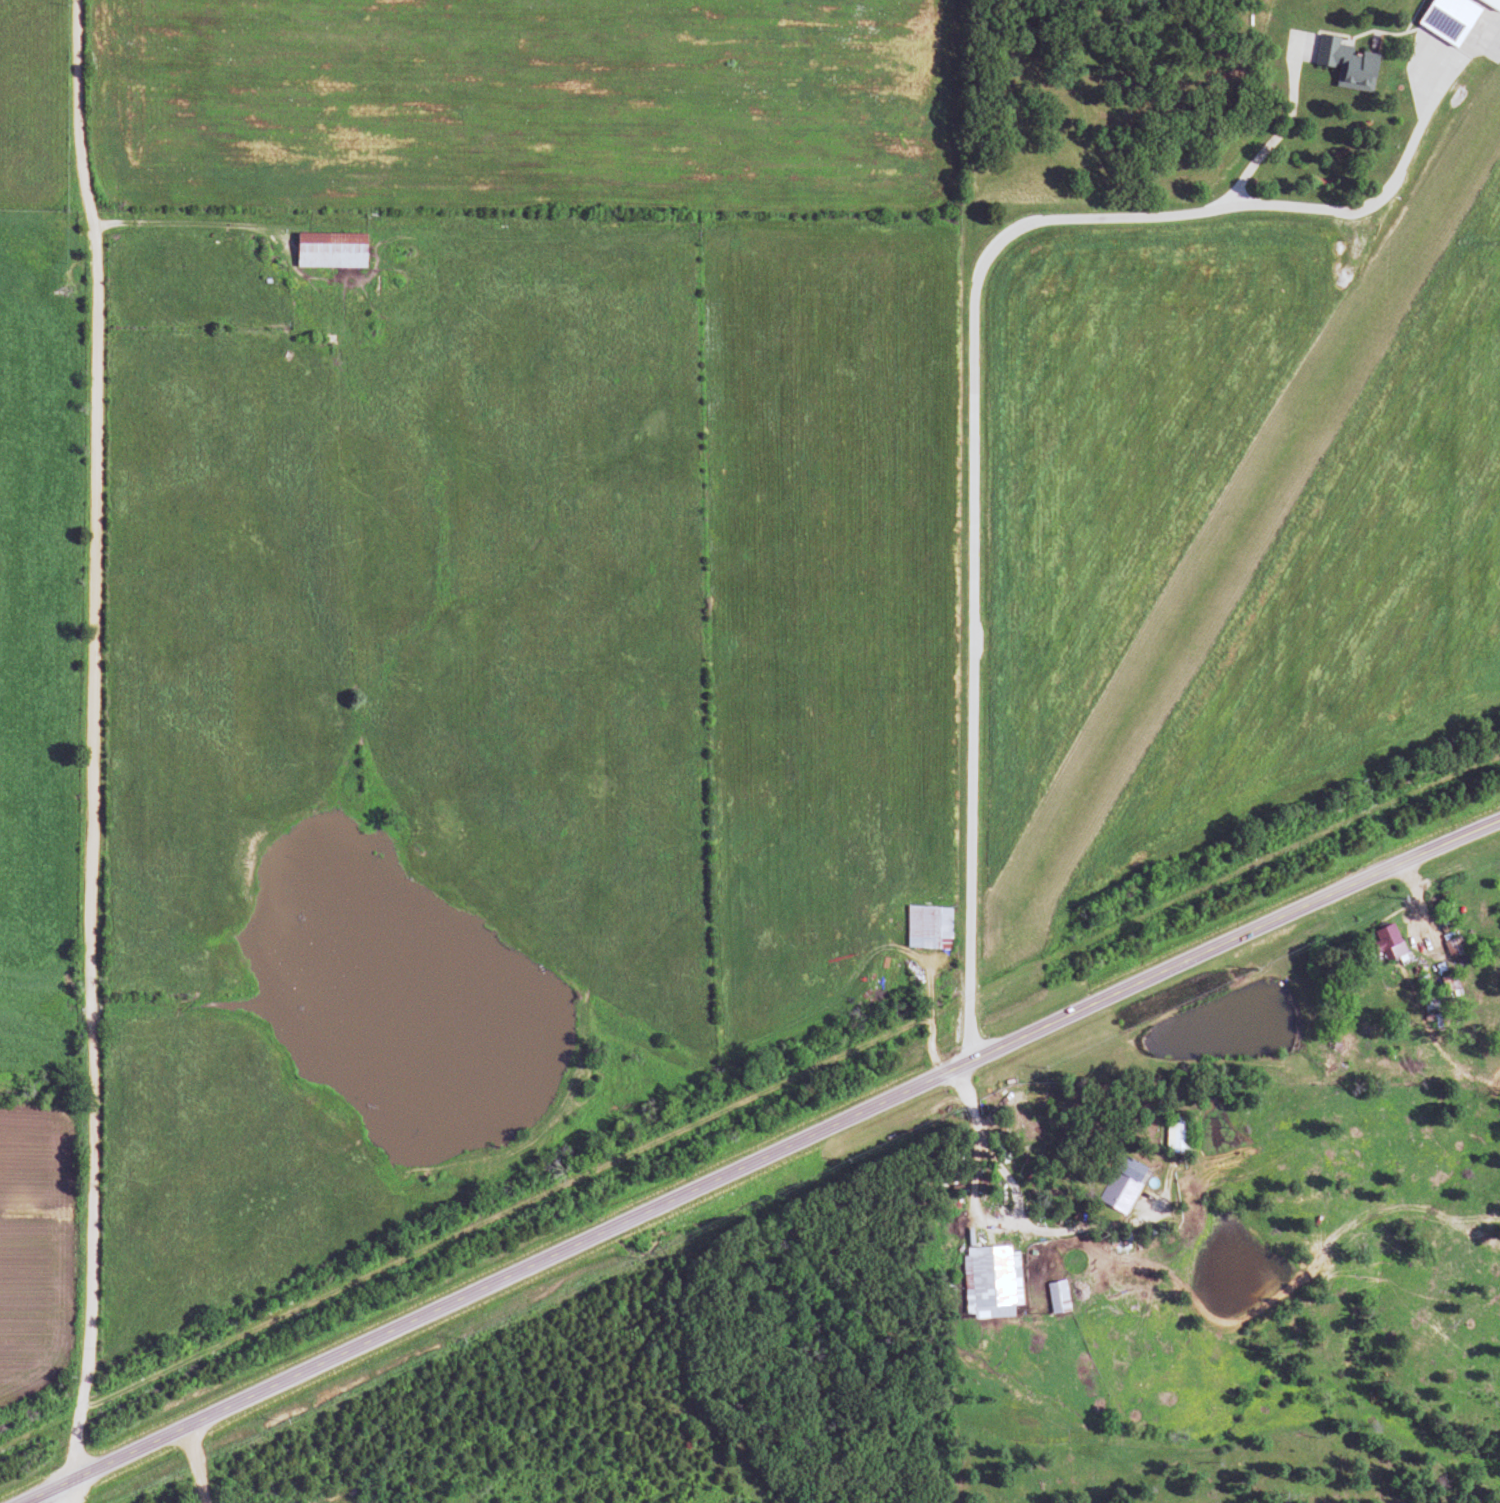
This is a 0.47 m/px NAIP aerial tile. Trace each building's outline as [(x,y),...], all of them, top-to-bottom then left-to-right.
[(1454,49),(1478,9),(1463,0),(1431,0),(1415,25),(1454,49)] [(1334,88),(1370,94),(1376,54),(1337,48),(1338,38),(1316,35),(1312,65),(1336,69),(1334,88)] [(295,269),(364,269),(364,235),(295,235),(295,269)] [(905,907),(904,949),(948,949),(948,907),(905,907)] [(1389,959),(1404,951),(1390,922),(1368,932),(1378,952),(1384,949),(1389,959)] [(1457,989),(1453,975),(1438,979),(1442,993),(1457,989)] [(1188,1117),(1165,1117),(1165,1153),(1188,1153),(1188,1117)] [(959,1172),(957,1153),(946,1155),(948,1174),(959,1172)] [(1146,1167),(1117,1155),(1097,1203),(1126,1215),(1146,1167)] [(1009,1269),(1017,1268),(1016,1253),(1008,1254),(1008,1246),(961,1248),(964,1318),(1012,1316),(1009,1269)] [(1067,1312),(1062,1281),(1044,1284),(1049,1315),(1067,1312)]
